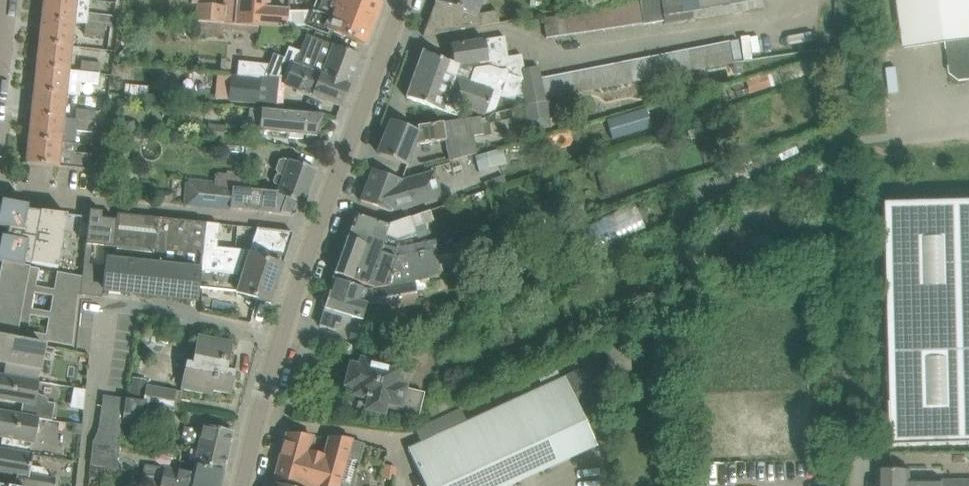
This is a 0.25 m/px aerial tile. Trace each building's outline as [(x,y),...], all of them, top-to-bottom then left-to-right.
[(42,19),(74,23),(85,24),(104,26),(106,15),(88,13),(89,0),(44,0),(42,19)] [(288,8),(269,7),(270,0),(223,0),(223,5),(215,5),(216,0),(200,0),(198,21),(236,24),(260,26),(262,26),(287,28),(288,11),(288,8)] [(287,28),(306,26),(328,34),(329,30),(346,37),(365,44),(380,4),(370,0),(316,0),(312,11),(288,11),(287,28)] [(424,36),(438,34),(502,22),(500,9),(479,13),(484,0),(437,0),(424,36)] [(544,19),(546,38),(642,24),(643,25),(663,22),(664,24),(764,6),(763,0),(650,0),(639,2),(639,4),(544,19)] [(904,47),(946,42),(950,74),(959,80),(968,79),(968,0),(898,0),(904,47)] [(42,19),(39,43),(72,47),(74,23),(42,19)] [(104,26),(85,24),(84,33),(103,35),(104,26)] [(292,64),(292,66),(320,77),(321,75),(349,86),(360,55),(306,34),(299,52),(295,55),(292,64)] [(543,98),(539,77),(537,67),(524,69),(521,55),(508,57),(505,36),(450,45),(453,63),(423,52),(406,98),(457,115),(458,112),(460,112),(462,108),(492,117),(499,95),(514,100),(516,95),(524,97),(525,105),(543,102),(543,98)] [(728,42),(539,77),(543,98),(733,63),(728,42)] [(39,43),(37,67),(69,71),(69,70),(72,47),(39,43)] [(100,74),(102,63),(81,61),(80,71),(80,72),(100,74)] [(116,66),(114,78),(127,79),(128,67),(116,66)] [(320,77),(292,66),(286,79),(284,85),(341,107),(349,86),(321,75),(320,77)] [(37,67),(34,90),(67,94),(67,95),(80,96),(81,83),(98,84),(100,74),(80,72),(80,71),(69,70),(69,71),(37,67)] [(232,76),(231,88),(229,101),(277,106),(279,79),(232,76)] [(769,76),(746,83),(749,93),(772,86),(769,76)] [(34,90),(32,115),(64,119),(67,95),(67,94),(34,90)] [(544,107),(543,102),(525,105),(526,110),(544,107)] [(78,109),(76,120),(94,122),(96,111),(78,109)] [(289,134),(289,138),(302,139),(302,135),(316,136),(316,135),(324,116),(325,115),(262,109),(259,131),(289,134)] [(32,115),(29,139),(62,142),(64,119),(32,115)] [(378,154),(394,160),(405,165),(414,145),(445,140),(448,161),(475,155),(477,154),(474,135),(483,134),(481,117),(417,126),(418,133),(391,122),(378,154)] [(94,122),(76,120),(75,130),(93,133),(94,122)] [(225,129),(207,127),(205,138),(224,140),(225,129)] [(62,142),(29,139),(27,163),(89,170),(91,155),(77,153),(78,144),(62,143),(62,142)] [(507,163),(503,148),(477,154),(475,155),(479,170),(507,163)] [(762,157),(752,161),(754,166),(761,169),(766,166),(762,157)] [(261,191),(232,188),(187,183),(185,205),(291,217),(296,213),(299,203),(304,205),(316,170),(298,163),(289,160),(284,158),(279,160),(275,170),(278,174),(275,175),(272,181),(274,184),(279,186),(277,192),(261,190),(261,191)] [(137,166),(113,163),(111,175),(135,178),(137,166)] [(440,198),(433,172),(402,181),(391,176),(372,169),(360,201),(379,208),(390,212),(440,198)] [(163,192),(162,201),(173,202),(174,193),(163,192)] [(2,263),(23,267),(24,262),(58,268),(67,214),(27,210),(28,206),(1,201),(0,207),(0,227),(8,229),(7,238),(1,237),(0,242),(0,263),(2,263)] [(968,444),(968,202),(887,204),(892,404),(891,404),(892,446),(968,444)] [(89,210),(81,276),(82,276),(80,295),(102,298),(103,290),(106,271),(107,260),(113,261),(118,213),(117,213),(116,220),(101,218),(102,212),(89,210)] [(349,233),(368,239),(383,245),(386,237),(396,241),(415,235),(412,226),(431,219),(429,212),(388,225),(375,220),(356,214),(349,233)] [(206,223),(118,213),(113,261),(107,260),(106,271),(103,290),(196,300),(197,288),(199,270),(201,271),(206,223)] [(206,223),(201,271),(242,275),(249,254),(250,252),(248,251),(217,248),(219,225),(206,223)] [(575,227),(559,232),(563,245),(579,240),(575,227)] [(255,229),(248,251),(250,252),(249,254),(283,265),(284,262),(284,260),(293,233),(286,232),(282,232),(255,229)] [(382,250),(366,243),(347,236),(334,274),(353,281),(378,287),(441,273),(458,265),(456,252),(437,255),(436,249),(396,256),(397,252),(382,250)] [(283,266),(283,265),(249,254),(242,275),(201,271),(199,270),(197,288),(236,292),(251,297),(270,304),(283,266)] [(2,263),(0,272),(0,286),(34,292),(52,296),(53,295),(77,300),(78,295),(80,295),(82,276),(81,276),(57,272),(54,289),(36,286),(39,269),(23,267),(2,263)] [(324,309),(319,326),(334,330),(348,322),(350,317),(361,320),(366,304),(379,302),(379,305),(395,304),(396,308),(419,304),(415,282),(366,290),(366,288),(352,284),(333,278),(328,294),(324,296),(322,303),(324,307),(323,309),(324,309)] [(29,315),(48,319),(48,318),(75,323),(77,300),(53,295),(52,296),(50,312),(31,309),(34,292),(0,286),(0,309),(29,315)] [(0,309),(0,333),(72,346),(75,323),(48,318),(48,319),(45,334),(26,331),(29,315),(0,309)] [(442,320),(447,330),(466,322),(461,311),(442,320)] [(181,389),(212,395),(213,391),(231,395),(235,371),(234,371),(236,363),(229,362),(232,342),(198,335),(194,355),(188,354),(181,389)] [(37,382),(49,384),(56,348),(0,338),(0,363),(7,364),(5,376),(37,382)] [(367,409),(386,414),(417,422),(424,393),(394,386),(398,370),(379,365),(382,354),(356,348),(346,385),(355,387),(353,394),(362,397),(369,399),(367,409)] [(20,415),(37,418),(52,421),(55,404),(47,402),(48,399),(35,393),(37,382),(5,376),(0,375),(0,399),(22,403),(20,415)] [(130,377),(127,397),(143,400),(146,380),(130,377)] [(581,412),(565,377),(408,449),(425,485),(510,485),(597,446),(581,412)] [(143,401),(156,404),(159,404),(179,408),(182,391),(146,384),(143,401)] [(103,395),(101,406),(124,410),(125,398),(103,395)] [(124,410),(123,422),(123,423),(153,428),(156,404),(143,401),(125,398),(124,410)] [(101,406),(99,418),(123,422),(124,410),(101,406)] [(0,449),(29,454),(32,442),(33,442),(33,439),(37,437),(39,433),(39,429),(39,425),(36,422),(37,418),(20,415),(0,412),(0,436),(2,437),(0,449)] [(99,418),(98,429),(122,433),(123,423),(123,422),(99,418)] [(204,425),(195,461),(225,467),(233,431),(204,425)] [(122,433),(98,429),(96,442),(93,441),(90,465),(110,468),(110,469),(115,470),(120,446),(122,433)] [(347,454),(360,458),(364,445),(350,441),(351,440),(330,438),(325,457),(308,452),(312,437),(311,437),(288,435),(285,443),(275,480),(294,485),(297,485),(338,485),(347,454)] [(56,479),(48,478),(48,474),(44,469),(31,466),(33,455),(29,454),(0,449),(0,473),(16,476),(14,485),(55,485),(56,479)] [(162,479),(191,485),(221,485),(224,471),(225,467),(195,461),(193,473),(165,467),(162,479)] [(383,465),(381,478),(394,481),(397,468),(383,465)] [(879,485),(951,485),(952,481),(911,480),(911,470),(899,470),(879,470),(879,485)] [(150,477),(148,485),(191,485),(150,477)]
